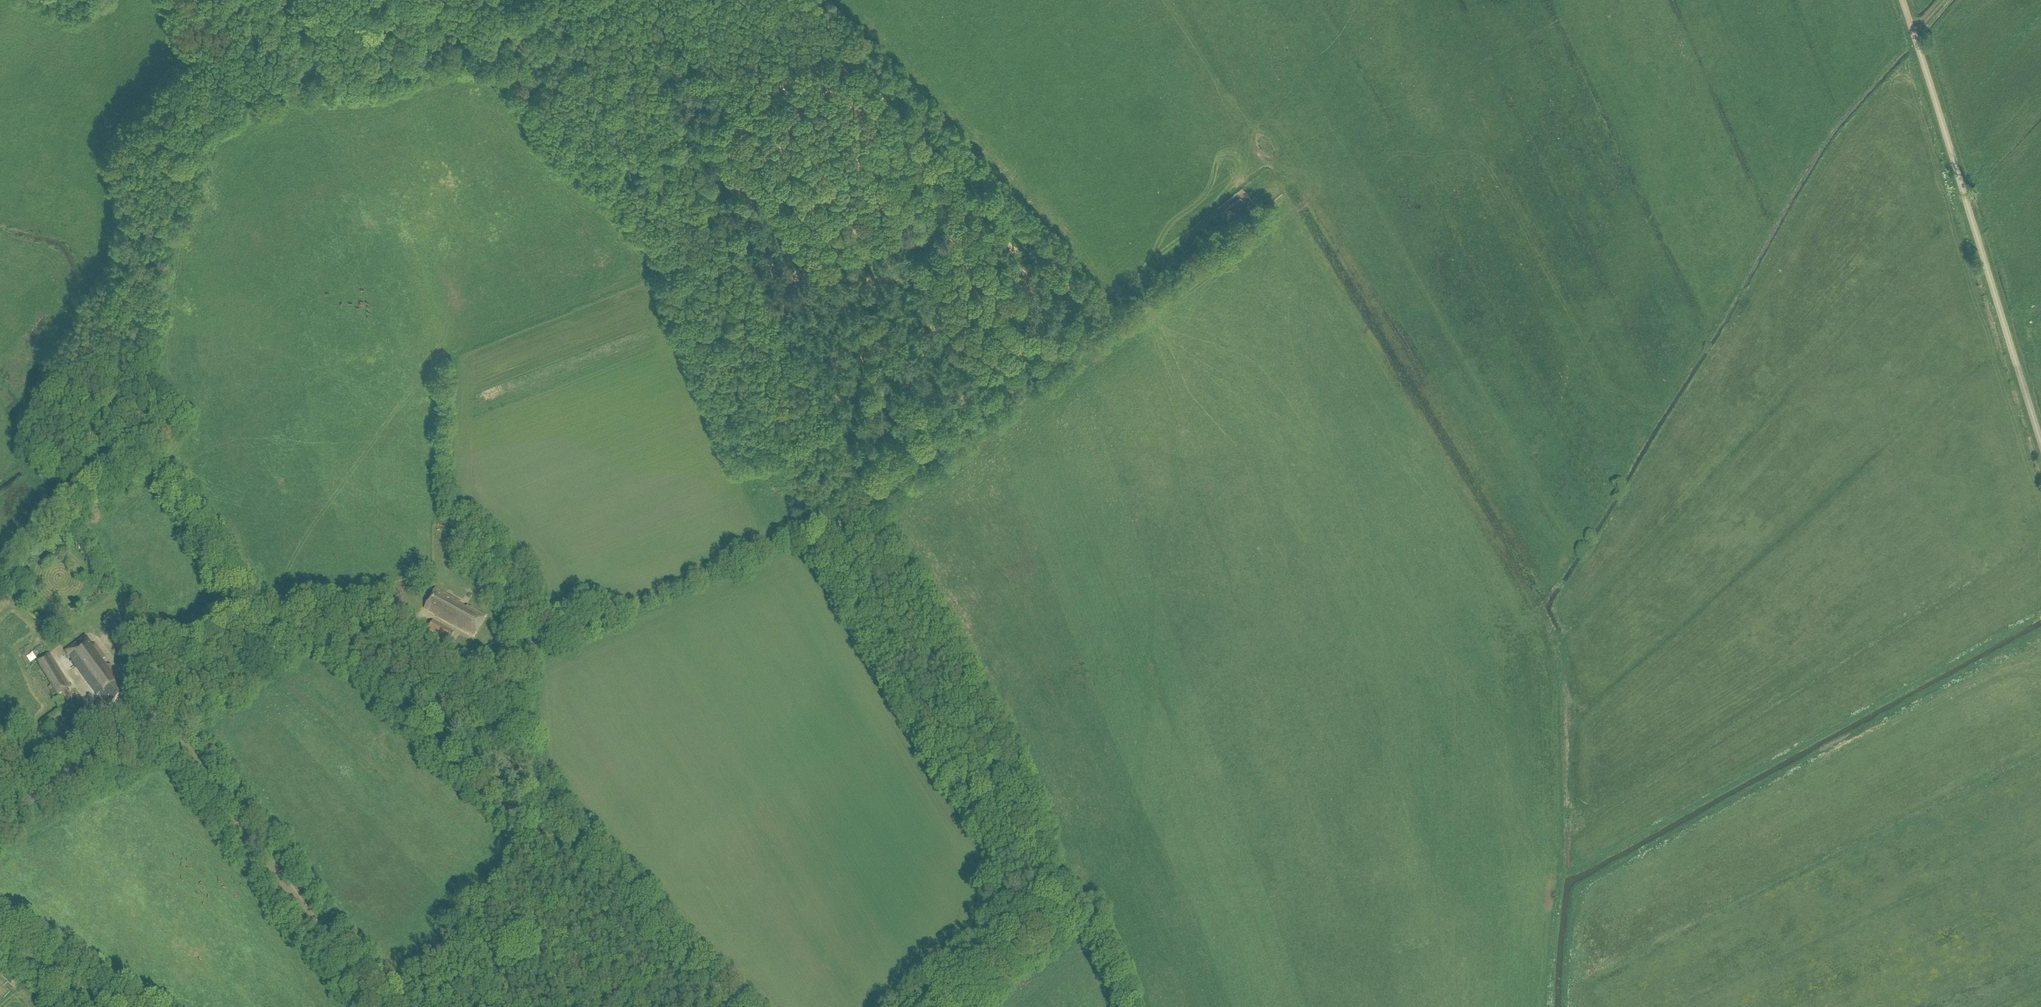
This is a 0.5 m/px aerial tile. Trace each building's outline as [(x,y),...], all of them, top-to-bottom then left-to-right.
[(957,158),(949,160),(951,175),(959,174),(957,158)] [(487,616),(467,605),(466,607),(460,604),(462,602),(435,587),(423,610),(474,639),(487,616)] [(112,604),(106,608),(110,613),(102,618),(104,620),(116,611),(112,604)] [(403,613),(407,618),(413,614),(409,609),(403,613)] [(117,611),(102,622),(111,635),(127,624),(117,611)] [(453,632),(433,621),(428,629),(448,641),(453,632)] [(100,694),(109,706),(127,693),(119,682),(122,680),(110,664),(107,666),(103,660),(105,658),(95,644),(93,645),(86,636),(65,651),(97,696),(100,694)] [(71,687),(50,654),(36,662),(51,686),(48,688),(52,694),(55,692),(57,696),(71,687)] [(96,704),(101,712),(107,708),(101,700),(96,704)] [(45,725),(51,721),(46,714),(41,718),(45,725)]
